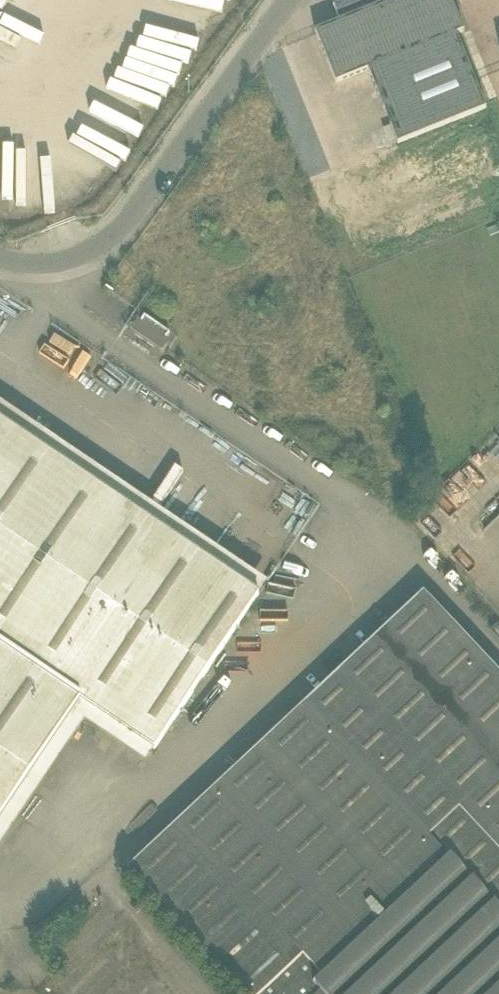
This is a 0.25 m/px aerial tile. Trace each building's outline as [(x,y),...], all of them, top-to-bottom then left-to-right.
[(452,0),(346,0),(333,5),(340,21),(315,31),(336,83),(369,70),(398,142),(487,107),(458,34),(464,31),(452,0)] [(170,333),(145,316),(136,329),(162,346),(170,333)] [(80,700),(155,750),(259,596),(0,421),(0,818),(80,700)] [(424,592),(128,869),(245,993),(262,993),(263,993),(264,993),(498,993),(498,673),(424,592)] [(248,729),(232,743),(245,757),(260,743),(248,729)]
